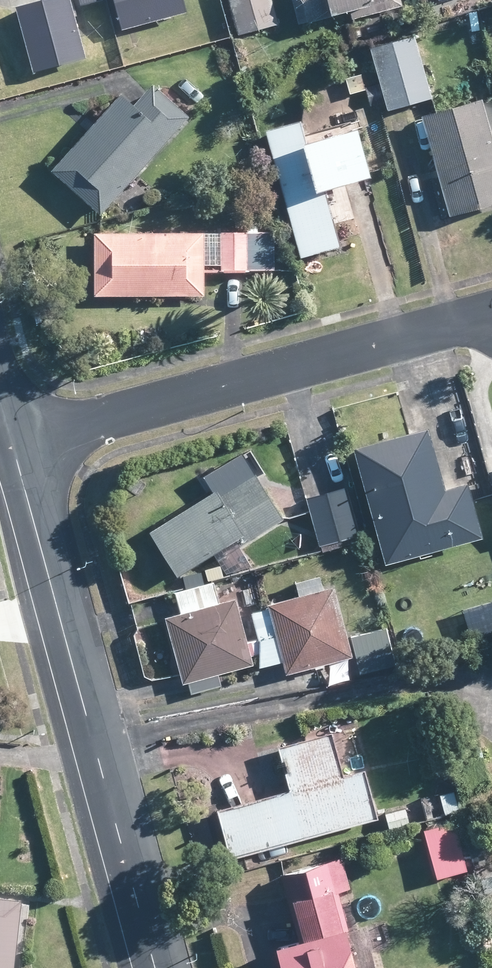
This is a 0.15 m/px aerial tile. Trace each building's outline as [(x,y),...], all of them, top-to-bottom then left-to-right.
[(11,10),(29,75),(82,59),(75,35),(65,0),(46,0),(11,10)] [(120,32),(179,15),(175,0),(111,0),(120,32)] [(268,0),(225,0),(235,35),(274,25),(268,0)] [(297,28),(343,14),(345,23),(398,7),(396,0),(289,0),(297,28)] [(388,112),(403,108),(428,100),(409,39),(364,52),(383,114),(388,112)] [(343,81),(348,96),(363,91),(358,77),(343,81)] [(135,175),(184,120),(148,88),(145,90),(128,110),(115,98),(93,122),(85,131),(46,173),(96,218),(105,208),(135,175)] [(480,115),(477,103),(416,120),(433,179),(443,214),(444,219),(491,206),(491,158),(480,115)] [(363,182),(349,133),(302,146),(295,123),(259,133),(296,260),(335,249),(329,229),(320,195),(363,182)] [(271,202),(264,178),(254,181),(262,205),(271,202)] [(241,274),(270,274),(269,233),(216,234),(217,276),(227,275),(241,274)] [(174,298),(200,298),(200,235),(89,235),(90,299),(174,298)] [(84,334),(77,323),(70,328),(76,339),(84,334)] [(473,535),(464,504),(457,479),(435,485),(418,424),(405,428),(345,444),(378,561),(473,535)] [(278,519),(276,516),(250,473),(214,495),(209,488),(142,530),(171,576),(212,550),(233,536),(238,545),(274,522),(278,519)] [(315,540),(315,543),(356,531),(345,491),(306,502),(304,503),(311,530),(315,540)] [(319,588),(318,586),(315,575),(290,582),(293,594),(262,603),(263,608),(278,661),(280,672),(345,654),(326,586),(319,588)] [(212,602),(207,585),(206,580),(170,590),(172,598),(176,613),(161,617),(177,677),(178,683),(184,680),(187,692),(216,684),(213,673),(248,664),(246,656),(252,654),(256,667),(259,665),(278,661),(263,608),(260,609),(246,612),(253,638),(241,641),(230,598),(212,602)] [(355,672),(391,663),(383,628),(349,636),(347,636),(350,653),(355,672)] [(372,816),(361,775),(359,769),(336,776),(324,733),(311,736),(271,746),(282,789),(225,804),(210,808),(223,854),(223,855),(262,845),(372,816)] [(402,821),(421,814),(417,799),(397,804),(400,812),(402,821)] [(474,816),(457,819),(458,829),(475,826),(474,816)] [(419,826),(432,875),(462,868),(449,818),(419,826)] [(346,888),(338,857),(278,872),(282,889),(294,938),(266,945),(272,967),(342,967),(333,931),(342,929),(334,891),(346,888)] [(15,903),(16,899),(0,897),(0,967),(8,967),(15,903)] [(364,947),(369,946),(372,941),(371,935),(366,932),(361,933),(358,938),(359,944),(364,947)]
